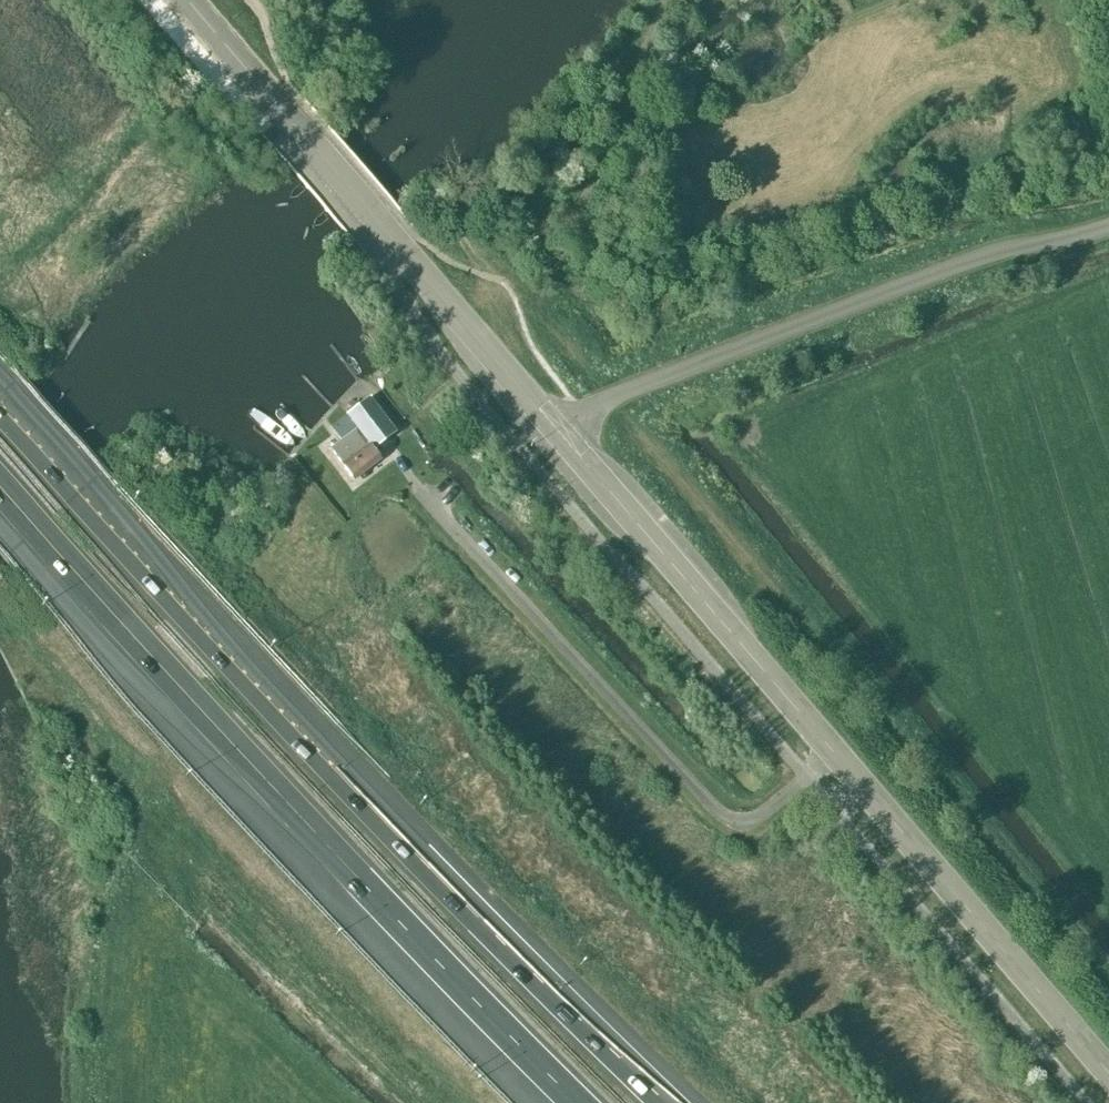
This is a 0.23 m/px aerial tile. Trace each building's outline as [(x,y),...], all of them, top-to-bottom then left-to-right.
[(369,397),(357,406),(353,409),(346,414),(357,428),(330,448),(342,464),(354,480),(380,459),(373,450),(396,432),(369,397)]
